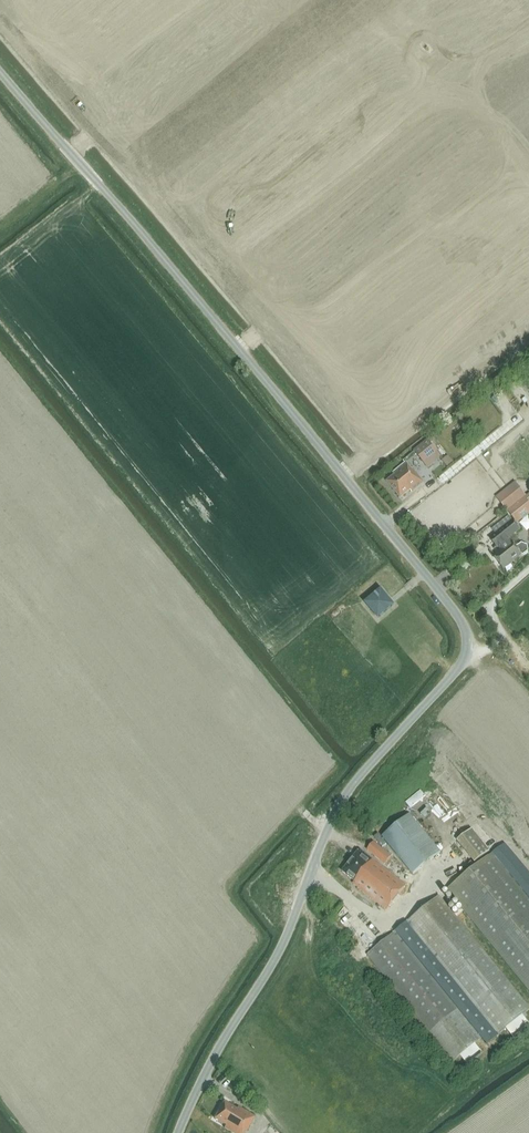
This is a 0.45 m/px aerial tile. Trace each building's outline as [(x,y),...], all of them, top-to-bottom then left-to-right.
[(425,464),(438,454),(428,441),(415,451),(425,464)] [(450,457),(443,462),(447,467),(454,462),(450,457)] [(411,469),(405,461),(392,472),(393,474),(385,481),(400,499),(410,491),(411,493),(424,482),(413,468),(411,469)] [(524,497),(526,496),(514,481),(494,497),(506,512),(507,511),(524,497)] [(526,496),(524,497),(507,511),(516,523),(528,513),(528,494),(526,496)] [(520,530),(512,519),(509,516),(501,522),(505,527),(490,538),(497,547),(498,546),(501,550),(494,556),(504,568),(521,555),(523,555),(528,552),(527,546),(522,543),(521,544),(514,534),(520,530)] [(381,591),(366,603),(378,618),(393,605),(381,591)] [(411,808),(427,797),(423,790),(407,801),(411,808)] [(409,814),(382,836),(413,874),(440,852),(409,814)] [(489,851),(471,828),(456,840),(474,863),(489,851)] [(386,871),(394,862),(371,835),(342,871),(355,881),(353,884),(372,899),(392,875),(386,871)] [(528,989),(528,899),(492,853),(448,889),(528,989)] [(403,925),(405,927),(409,924),(498,1034),(528,1009),(528,1007),(439,896),(403,925)] [(481,1038),(458,1009),(395,932),(367,954),(454,1060),(481,1038)] [(236,1109),(224,1102),(215,1119),(226,1125),(224,1127),(233,1132),(244,1132),(245,1131),(246,1132),(255,1117),(238,1107),(236,1109)]
